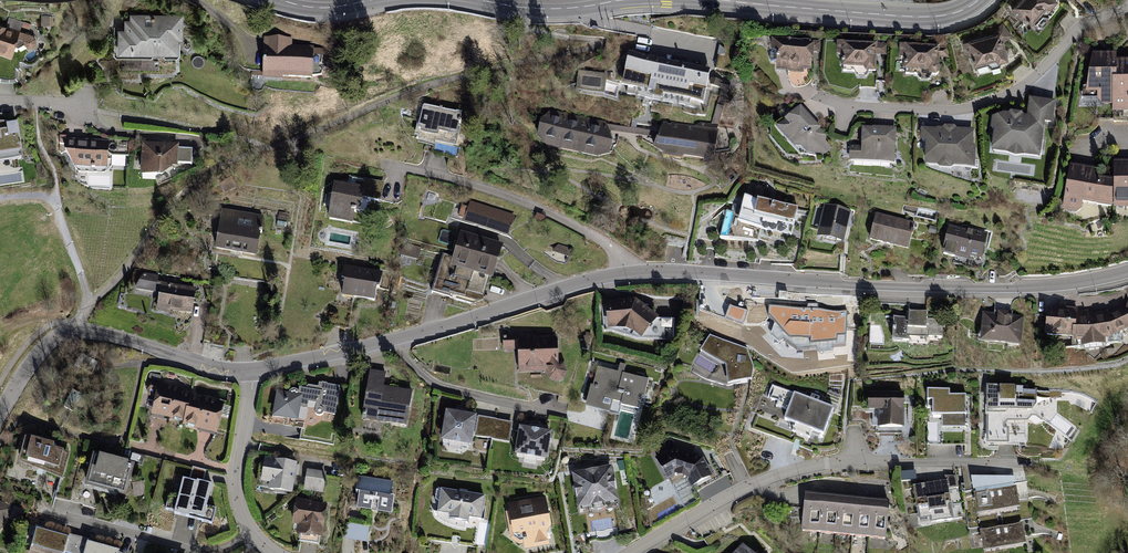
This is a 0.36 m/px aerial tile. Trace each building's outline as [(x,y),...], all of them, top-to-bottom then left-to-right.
[(1056,0),(1021,0),(1011,11),(1022,21),(1024,18),(1034,25),(1058,2),(1056,0)] [(183,16),(130,15),(130,21),(125,21),(125,30),(118,30),(118,55),(179,55),(178,39),(183,40),(183,16)] [(994,34),(963,43),(967,57),(970,56),(974,69),(1010,60),(1004,41),(1014,36),(1004,23),(992,31),(994,34)] [(0,26),(0,55),(17,60),(21,48),(36,52),(40,38),(0,26)] [(287,38),(264,37),(264,82),(312,79),(314,47),(287,48),(287,38)] [(822,41),(774,40),(772,74),(814,75),(815,53),(821,53),(822,41)] [(889,44),(837,43),(839,72),(878,74),(878,57),(890,58),(889,44)] [(948,48),(900,46),(901,74),(942,75),(940,60),(949,60),(948,48)] [(1118,81),(1118,61),(1118,54),(1093,54),(1085,98),(1098,98),(1098,100),(1102,106),(1113,105),(1114,81),(1118,81)] [(710,72),(629,56),(621,96),(661,104),(663,98),(703,106),(707,86),(709,78),(710,72)] [(1118,61),(1118,81),(1114,81),(1113,105),(1113,112),(1127,112),(1127,61),(1118,61)] [(607,74),(578,71),(576,93),(605,96),(607,74)] [(730,84),(709,78),(707,86),(721,90),(711,124),(719,126),(730,84)] [(1006,113),(992,118),(990,130),(994,131),(992,152),(1041,159),(1046,124),(1054,125),(1056,101),(1031,98),(1028,116),(1025,115),(1023,112),(1011,111),(1009,113),(1006,113)] [(463,113),(421,105),(414,142),(435,147),(435,152),(456,157),(463,113)] [(801,106),(776,128),(796,149),(802,150),(806,157),(825,156),(834,147),(827,141),(827,135),(801,106)] [(607,123),(551,109),(540,123),(536,141),(543,150),(598,161),(610,156),(611,145),(608,132),(607,125),(607,123)] [(696,127),(664,121),(660,132),(658,138),(653,152),(662,158),(706,165),(716,153),(719,126),(711,124),(701,122),(696,127)] [(0,122),(0,165),(23,162),(19,123),(0,122)] [(660,132),(607,125),(608,132),(658,138),(660,132)] [(897,128),(862,127),(862,147),(849,146),(849,163),(896,165),(897,128)] [(975,129),(921,128),(921,142),(926,145),(925,167),(975,169),(975,129)] [(110,140),(65,139),(65,153),(75,171),(108,172),(110,140)] [(179,145),(142,143),(140,176),(166,179),(178,168),(178,165),(195,166),(195,149),(179,148),(179,145)] [(1072,165),(1064,212),(1081,216),(1083,205),(1111,210),(1127,210),(1127,161),(1112,160),(1114,181),(1097,179),(1097,169),(1072,165)] [(348,186),(334,183),(329,221),(360,227),(361,212),(367,213),(368,200),(381,202),(383,184),(350,176),(348,186)] [(232,178),(219,184),(222,193),(236,188),(232,178)] [(798,210),(744,199),(743,206),(733,204),(731,212),(727,211),(720,241),(758,243),(760,231),(792,237),(798,210)] [(516,214),(470,200),(468,206),(462,205),(458,218),(465,220),(464,222),(509,236),(516,214)] [(852,212),(823,207),(816,240),(843,246),(852,212)] [(263,217),(223,211),(215,251),(257,259),(263,217)] [(915,224),(876,214),(869,242),(908,252),(915,224)] [(986,238),(950,231),(945,256),(982,262),(986,238)] [(504,245),(461,232),(454,258),(451,268),(491,279),(494,280),(504,245)] [(451,268),(454,258),(443,256),(434,294),(483,306),(491,279),(451,268)] [(383,274),(345,267),(343,283),(345,284),(343,297),(375,304),(378,289),(381,289),(383,274)] [(159,276),(144,274),(135,288),(134,294),(159,298),(157,312),(168,314),(168,311),(193,316),(196,290),(158,283),(159,276)] [(636,300),(601,304),(603,333),(611,333),(638,341),(673,342),(674,320),(658,320),(636,300)] [(1078,309),(1077,333),(1072,333),(1072,341),(1072,346),(1081,345),(1082,352),(1107,350),(1106,343),(1114,341),(1114,340),(1127,332),(1127,304),(1125,310),(1124,307),(1109,315),(1109,311),(1094,314),(1094,311),(1090,312),(1090,309),(1078,309)] [(1077,333),(1078,309),(1058,307),(1056,309),(1049,308),(1046,338),(1072,341),(1072,333),(1077,333)] [(847,312),(770,308),(769,318),(790,340),(808,341),(808,348),(818,347),(819,354),(834,352),(834,346),(846,345),(847,312)] [(906,319),(892,318),(893,342),(909,344),(909,339),(942,339),(943,320),(927,320),(927,313),(906,312),(906,319)] [(998,315),(984,314),(981,345),(1022,348),(1025,317),(1013,316),(1013,313),(998,312),(998,315)] [(557,336),(503,338),(503,351),(517,350),(519,374),(546,374),(549,381),(557,384),(564,381),(568,374),(564,363),(558,363),(557,336)] [(747,350),(710,336),(700,355),(726,368),(728,388),(752,385),(754,370),(747,350)] [(649,381),(597,368),(584,409),(610,416),(612,404),(639,411),(642,397),(644,398),(649,381)] [(387,373),(370,370),(363,421),(407,427),(413,391),(385,387),(387,373)] [(192,393),(151,382),(148,387),(147,391),(149,398),(154,399),(151,416),(184,425),(191,396),(192,393)] [(289,394),(277,393),(272,419),(299,424),(301,410),(306,411),(308,404),(316,405),(315,413),(316,417),(320,418),(322,417),(324,415),(335,417),(340,387),(319,383),(318,388),(306,386),(306,389),(300,388),(299,392),(297,390),(295,390),(291,391),(289,394)] [(833,410),(775,387),(770,400),(778,403),(776,408),(788,412),(785,421),(824,434),(833,410)] [(1029,388),(986,388),(985,444),(1010,446),(1010,428),(1006,428),(1005,425),(1009,422),(1029,421),(1037,407),(1037,397),(1062,397),(1062,392),(1030,392),(1029,388)] [(950,390),(927,391),(927,402),(933,402),(933,418),(942,418),(942,428),(966,428),(967,396),(950,396),(950,390)] [(81,396),(74,391),(66,402),(73,407),(81,396)] [(905,395),(868,395),(868,413),(878,413),(878,431),(904,431),(905,395)] [(202,399),(191,396),(184,425),(183,428),(217,436),(225,403),(202,398),(202,399)] [(477,417),(445,412),(440,444),(472,449),(477,417)] [(512,423),(479,417),(476,438),(510,444),(512,423)] [(552,434),(518,428),(514,457),(548,463),(552,434)] [(55,447),(26,439),(19,465),(63,481),(70,454),(54,450),(55,447)] [(671,449),(653,459),(666,482),(675,477),(684,479),(689,489),(711,478),(701,459),(671,449)] [(113,461),(94,455),(85,489),(105,495),(113,461)] [(298,465),(265,459),(261,483),(270,484),(269,491),(293,496),(298,465)] [(134,466),(113,461),(105,495),(126,499),(134,466)] [(612,469),(571,477),(578,513),(619,504),(612,469)] [(327,473),(307,470),(304,492),(324,494),(327,473)] [(945,481),(913,487),(919,525),(929,523),(930,528),(954,523),(950,492),(959,490),(957,477),(945,477),(945,481)] [(1015,477),(971,477),(973,492),(976,492),(977,495),(996,492),(1014,489),(1014,486),(1017,485),(1015,477)] [(394,483),(359,478),(356,496),(359,496),(357,511),(393,517),(395,499),(392,499),(394,483)] [(198,483),(184,480),(180,497),(170,494),(166,511),(176,514),(175,518),(190,520),(198,483)] [(213,487),(198,483),(190,520),(212,526),(216,510),(207,508),(213,487)] [(1014,489),(996,492),(1000,515),(1021,511),(1017,489),(1014,489)] [(486,499),(441,492),(438,515),(450,517),(450,521),(468,524),(469,519),(482,521),(486,499)] [(1000,515),(996,492),(977,495),(974,495),(978,519),(1000,515)] [(545,496),(506,505),(512,538),(518,537),(523,540),(527,552),(549,546),(547,536),(551,530),(545,496)] [(890,503),(805,496),(802,535),(886,543),(890,503)] [(328,506),(296,501),(293,527),(299,528),(298,538),(323,540),(328,506)] [(0,502),(0,536),(9,519),(22,524),(27,511),(4,504),(0,502)] [(370,527),(347,523),(345,540),(368,544),(370,527)] [(1023,524),(1002,528),(1006,552),(1027,549),(1023,524)] [(1002,528),(980,532),(983,552),(1001,552),(1006,552),(1002,528)] [(37,530),(31,552),(64,552),(76,552),(81,538),(69,535),(68,539),(37,530)] [(81,538),(76,552),(120,552),(87,544),(88,540),(81,538)] [(742,543),(733,552),(753,552),(742,543)]
